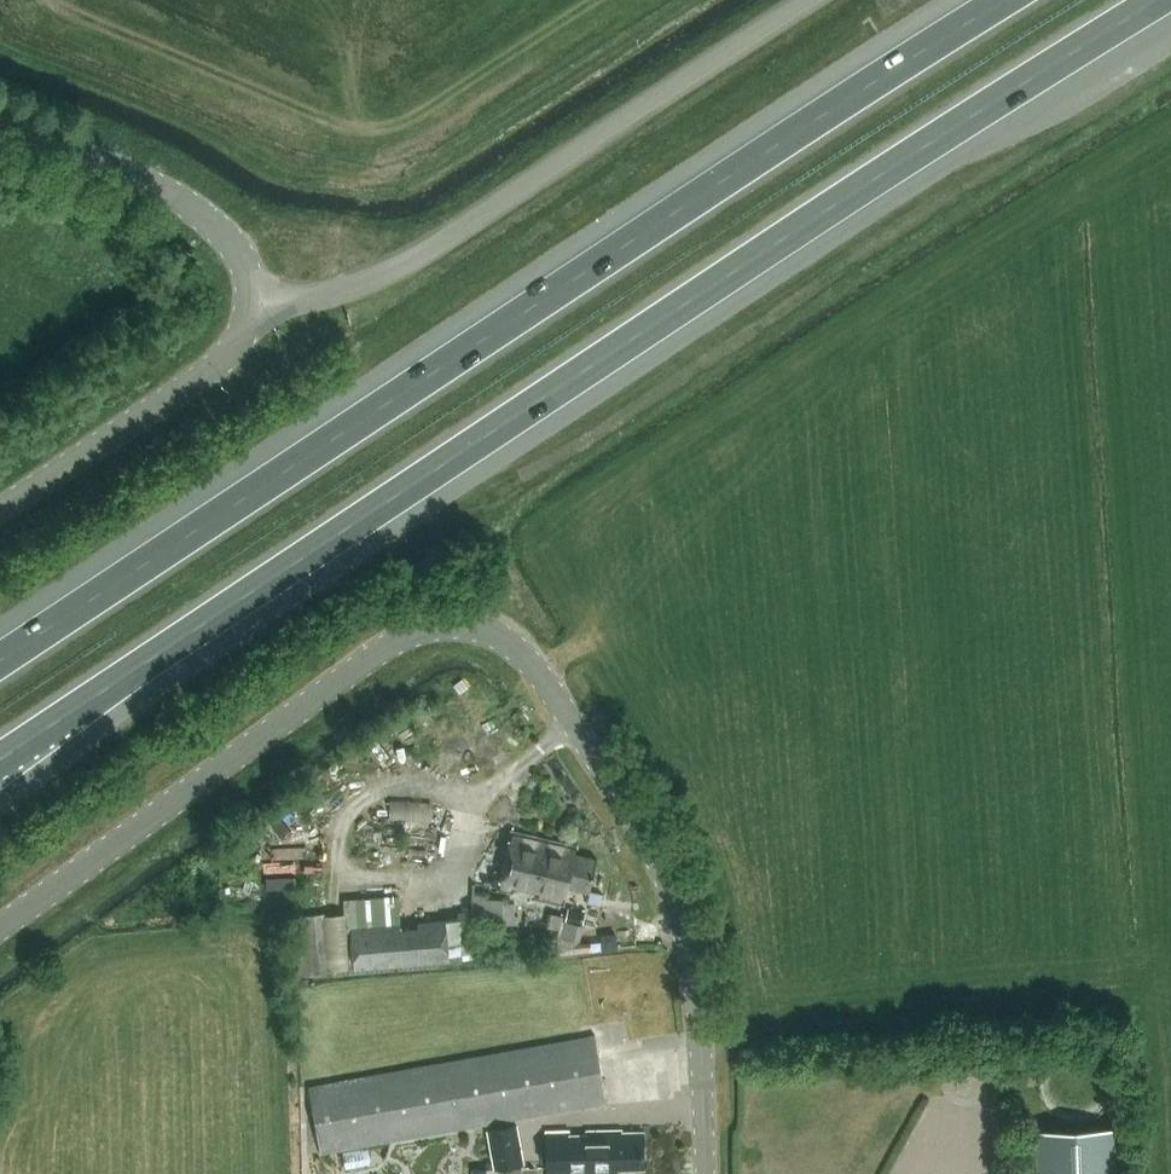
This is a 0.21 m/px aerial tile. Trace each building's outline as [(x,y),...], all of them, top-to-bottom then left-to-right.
[(439,798),(389,796),(388,815),(439,817),(439,798)] [(565,904),(570,886),(589,890),(597,858),(575,853),(575,851),(558,847),(559,843),(509,833),(497,890),(510,893),(511,886),(535,892),(534,897),(565,904)] [(302,872),(302,862),(273,862),(273,872),(302,872)] [(302,874),(273,874),(273,886),(302,886),(302,874)] [(474,922),(509,923),(509,897),(489,896),(489,893),(473,892),(472,910),(474,910),(474,922)] [(586,911),(568,907),(565,919),(582,924),(586,911)] [(399,927),(399,923),(351,927),(354,968),(473,958),(472,940),(469,940),(467,917),(418,921),(419,925),(399,927)] [(606,1103),(594,1035),(307,1085),(319,1153),(606,1103)] [(524,1163),(517,1124),(487,1129),(493,1168),(524,1163)] [(1039,1173),(1116,1173),(1114,1126),(1037,1128),(1039,1173)] [(644,1167),(643,1131),(621,1131),(621,1129),(587,1130),(587,1135),(568,1136),(568,1130),(546,1131),(547,1173),(616,1173),(616,1167),(644,1167)]
